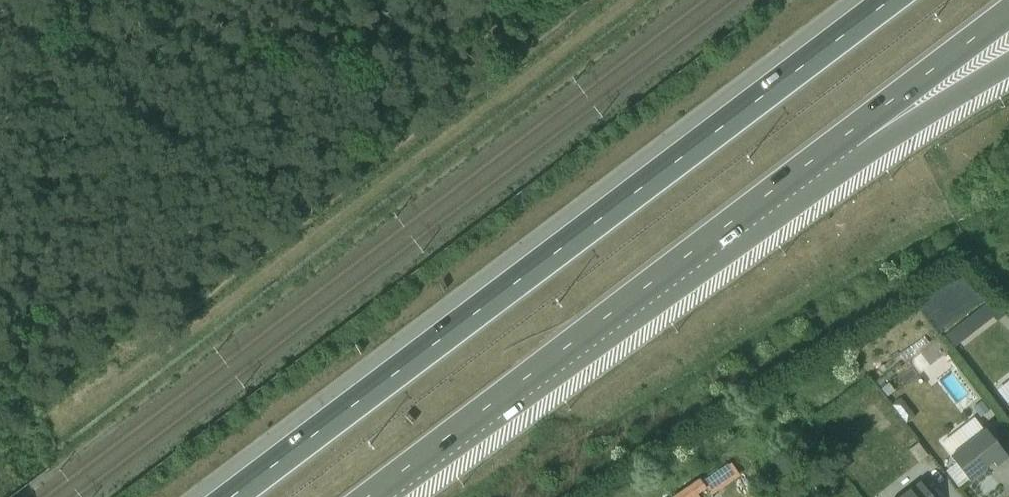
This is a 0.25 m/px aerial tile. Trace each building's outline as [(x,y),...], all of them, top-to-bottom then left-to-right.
[(975,349),(996,330),(985,319),(964,338),(975,349)] [(935,358),(943,371),(963,358),(954,345),(935,358)] [(948,388),(971,374),(963,360),(940,374),(948,388)] [(972,373),(958,383),(982,418),(997,408),(972,373)] [(974,484),(1007,459),(985,430),(952,455),(974,484)] [(762,477),(751,459),(692,496),(731,496),(762,477)] [(918,485),(902,496),(927,496),(918,485)]
